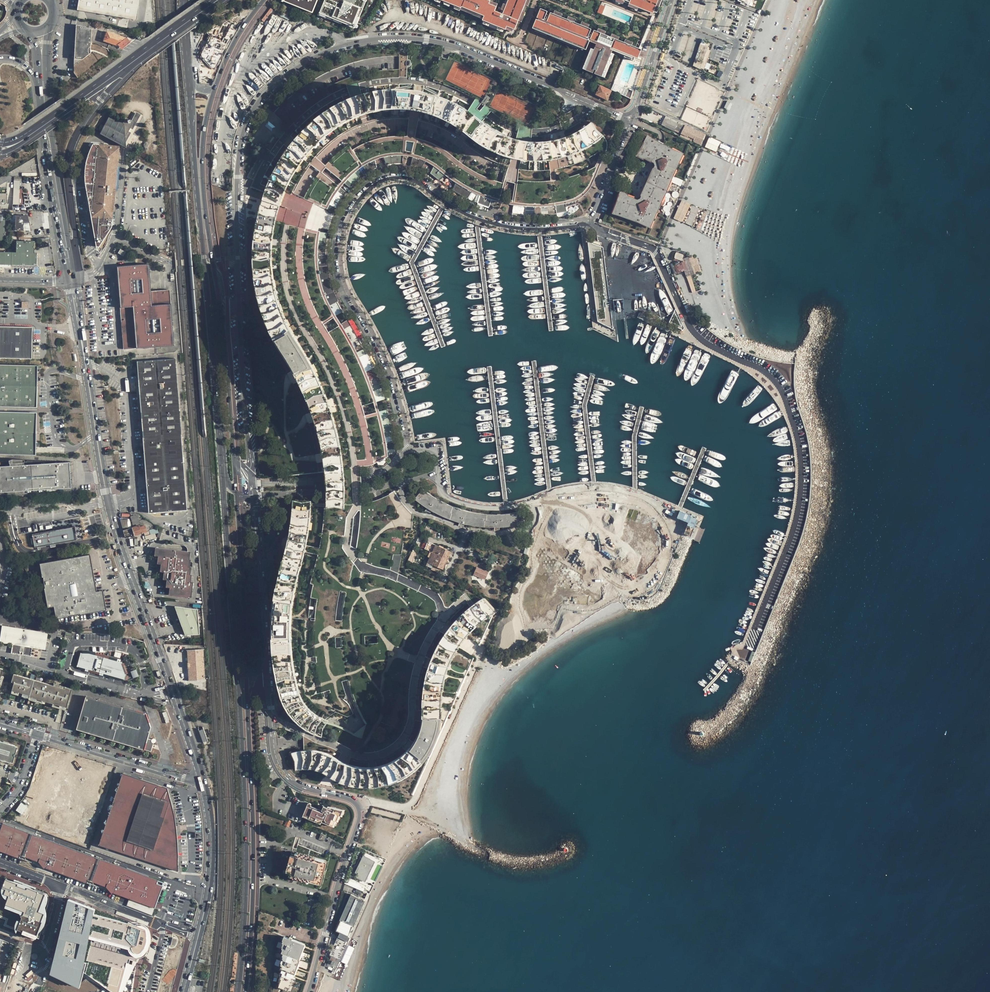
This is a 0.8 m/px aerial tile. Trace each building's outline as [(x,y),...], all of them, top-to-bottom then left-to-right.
[(141,0),(80,0),(78,10),(137,20),(141,0)] [(283,4),(311,13),(317,0),(287,0),(283,4)] [(320,15),(352,27),(364,0),(337,0),(336,0),(335,0),(332,0),(332,2),(328,0),(325,0),(320,15)] [(441,1),(444,3),(450,5),(455,7),(461,9),(461,8),(484,17),(483,20),(482,21),(505,31),(505,30),(507,28),(513,30),(515,31),(518,22),(522,12),(525,6),(527,0),(508,0),(506,5),(504,12),(502,15),(494,12),(496,8),(489,5),(490,2),(485,0),(438,0),(441,1)] [(653,14),(654,12),(659,0),(620,0),(629,4),(629,5),(639,8),(646,11),(653,14)] [(661,0),(659,0),(654,12),(657,13),(662,0),(661,0)] [(461,9),(455,7),(453,9),(460,12),(460,11),(483,20),(484,17),(461,8),(461,9)] [(637,60),(639,57),(641,51),(638,49),(638,51),(631,48),(631,47),(624,43),(618,41),(610,38),(604,36),(597,32),(594,31),(593,34),(590,33),(591,30),(588,29),(580,26),(575,23),(567,20),(561,18),(553,15),(550,14),(549,17),(546,15),(547,12),(540,10),(533,28),(586,49),(589,43),(596,45),(594,51),(593,50),(585,71),(601,78),(613,50),(637,60)] [(654,17),(652,16),(638,49),(641,50),(654,17)] [(200,55),(212,68),(214,68),(215,68),(236,26),(228,21),(207,32),(209,35),(200,55)] [(77,25),(75,73),(78,78),(111,54),(108,49),(98,45),(91,45),(92,29),(77,25)] [(586,49),(533,28),(532,30),(535,31),(535,32),(546,37),(547,35),(552,37),(551,39),(582,51),(583,50),(586,51),(586,49)] [(104,41),(118,45),(122,50),(134,40),(128,37),(127,39),(108,32),(104,41)] [(708,47),(700,44),(693,65),(701,69),(708,47)] [(582,70),(585,71),(593,50),(590,49),(582,70)] [(611,54),(601,78),(604,79),(614,55),(611,54)] [(437,70),(434,81),(441,83),(448,59),(440,56),(438,65),(436,65),(435,65),(434,68),(434,69),(435,70),(437,70)] [(611,91),(600,86),(596,94),(607,99),(611,91)] [(630,98),(633,91),(628,89),(624,96),(630,98)] [(265,200),(309,215),(314,202),(335,211),(337,207),(331,203),(339,192),(344,195),(347,192),(341,187),(346,181),(352,186),(354,183),(349,176),(363,166),(367,172),(376,167),(375,159),(384,157),(386,164),(402,164),(402,153),(412,155),(410,165),(421,168),(425,161),(434,166),(430,173),(441,179),(445,175),(457,182),(453,189),(467,197),(472,192),(483,194),(482,201),(486,201),(488,191),(496,193),(513,205),(512,216),(532,216),(534,216),(540,216),(548,216),(557,215),(568,213),(567,208),(576,205),(588,189),(597,166),(571,178),(521,182),(492,180),(488,177),(470,169),(436,145),(420,139),(404,136),(386,137),(352,148),(348,144),(323,168),(304,197),(294,193),(309,165),(338,134),(380,117),(417,117),(438,124),(492,159),(526,171),(564,168),(598,154),(609,144),(595,123),(574,138),(531,142),(500,133),(443,97),(406,90),(368,92),(324,113),(289,146),(273,175),(265,200)] [(110,117),(101,134),(126,149),(126,143),(140,115),(137,114),(133,123),(131,122),(131,120),(128,121),(127,120),(125,124),(110,117)] [(677,124),(664,119),(662,125),(675,131),(677,124)] [(704,135),(688,126),(688,129),(689,129),(688,132),(682,130),(681,135),(700,144),(704,135)] [(683,150),(647,133),(639,152),(658,160),(642,198),(621,190),(613,212),(653,226),(683,150)] [(716,152),(721,142),(709,137),(705,147),(716,152)] [(92,221),(97,247),(97,251),(100,252),(101,247),(113,227),(120,147),(94,144),(88,154),(86,160),(84,174),(87,197),(92,221)] [(492,209),(494,201),(495,197),(496,193),(488,191),(485,206),(492,209)] [(309,215),(265,200),(255,233),(257,283),(266,318),(311,404),(327,463),(326,503),(326,510),(332,510),(337,509),(341,509),(347,510),(346,506),(347,498),(348,491),(348,487),(348,482),(348,478),(348,469),(347,466),(351,466),(357,466),(375,464),(373,461),(395,452),(385,413),(362,419),(358,405),(382,398),(372,369),(365,372),(361,368),(370,364),(364,349),(355,353),(352,349),(356,346),(354,342),(358,338),(348,319),(328,330),(324,322),(337,315),(332,306),(339,303),(331,288),(327,273),(325,246),(322,246),(322,238),(327,238),(328,232),(306,227),(309,215)] [(685,224),(692,226),(699,208),(692,206),(685,224)] [(16,215),(16,231),(31,231),(29,223),(28,216),(16,215)] [(0,252),(0,265),(37,266),(38,253),(35,253),(35,247),(35,242),(16,241),(16,253),(0,252)] [(676,252),(674,258),(681,260),(683,255),(676,252)] [(164,264),(154,260),(152,265),(162,269),(164,264)] [(687,270),(685,261),(674,265),(677,273),(687,270)] [(150,264),(116,268),(119,308),(121,308),(126,354),(176,349),(170,291),(153,292),(150,264)] [(601,302),(597,302),(598,317),(608,316),(608,307),(602,307),(601,302)] [(32,359),(32,328),(0,327),(0,359),(32,359)] [(176,358),(138,362),(149,513),(187,510),(176,358)] [(38,408),(38,388),(38,369),(42,369),(43,366),(0,365),(0,407),(38,408)] [(0,412),(0,455),(37,455),(37,431),(37,413),(0,412)] [(0,466),(0,492),(46,490),(46,492),(57,491),(56,489),(70,488),(69,476),(69,463),(23,465),(23,463),(24,463),(24,460),(11,460),(8,461),(8,463),(9,464),(9,466),(0,466)] [(433,496),(423,488),(414,499),(434,512),(448,518),(471,525),(491,528),(513,526),(521,523),(522,517),(517,512),(504,514),(490,514),(481,514),(471,512),(460,509),(449,505),(441,501),(433,496)] [(311,503),(297,502),(292,534),(283,565),(276,608),(276,651),(283,692),(294,716),(319,735),(351,750),(361,739),(313,712),(300,696),(295,678),(295,676),(290,620),(290,616),(300,566),(306,530),(311,503)] [(679,512),(677,518),(688,523),(687,527),(694,529),(698,519),(679,512)] [(134,536),(147,532),(145,524),(132,528),(134,536)] [(32,535),(35,547),(76,540),(73,527),(32,535)] [(156,538),(155,533),(158,533),(157,529),(149,530),(150,535),(145,535),(145,539),(156,538)] [(450,551),(424,540),(421,547),(430,551),(428,556),(430,557),(426,565),(432,568),(434,565),(437,567),(437,570),(441,571),(450,551)] [(191,552),(157,548),(155,556),(159,556),(158,564),(162,564),(161,571),(165,572),(164,580),(167,580),(167,587),(170,588),(170,595),(193,598),(191,552)] [(416,553),(412,552),(408,560),(412,562),(416,553)] [(90,557),(41,565),(48,603),(54,602),(57,619),(105,611),(102,592),(96,593),(90,557)] [(488,573),(476,568),(474,575),(486,580),(488,573)] [(575,599),(575,606),(581,609),(587,605),(586,599),(581,596),(575,599)] [(492,612),(484,601),(474,606),(463,615),(443,636),(432,661),(424,682),(424,702),(424,719),(418,739),(397,761),(395,762),(382,769),(365,769),(346,766),(335,760),(315,751),(305,752),(295,754),(297,767),(317,767),(329,775),(347,782),(367,784),(383,782),(404,775),(416,766),(431,748),(439,724),(440,688),(454,649),(474,626),(492,612)] [(198,609),(175,606),(185,635),(200,634),(198,609)] [(486,627),(479,624),(475,633),(471,632),(468,636),(478,645),(486,627)] [(2,627),(0,640),(0,641),(12,643),(11,652),(30,655),(31,646),(45,648),(47,634),(2,627)] [(204,649),(188,650),(189,681),(206,680),(204,649)] [(116,653),(114,662),(79,653),(75,668),(121,680),(127,656),(116,653)] [(52,688),(12,677),(10,684),(13,685),(11,693),(18,695),(21,696),(29,698),(42,702),(45,703),(52,704),(66,708),(70,693),(71,690),(64,688),(63,691),(52,688)] [(185,692),(187,703),(198,701),(195,689),(185,692)] [(147,714),(86,697),(77,730),(146,750),(150,740),(153,728),(147,714)] [(44,706),(45,703),(42,702),(29,698),(28,701),(27,702),(41,706),(44,706)] [(203,726),(198,727),(204,744),(209,742),(203,726)] [(152,741),(150,740),(146,750),(152,752),(155,744),(152,741)] [(15,745),(0,741),(0,759),(10,762),(11,757),(13,757),(13,755),(15,756),(15,754),(14,753),(14,751),(13,751),(15,745)] [(122,773),(100,845),(141,859),(163,786),(122,773)] [(163,786),(141,859),(179,872),(179,859),(178,837),(176,818),(171,797),(167,787),(163,786)] [(21,802),(16,810),(21,814),(27,806),(21,802)] [(322,812),(308,805),(304,814),(333,826),(335,821),(337,821),(339,815),(341,816),(344,810),(331,806),(324,807),(322,812)] [(0,831),(0,850),(19,857),(20,854),(39,861),(44,868),(45,867),(87,883),(88,879),(103,885),(106,886),(113,893),(114,892),(130,898),(127,906),(152,915),(157,902),(162,889),(163,886),(157,883),(158,880),(3,823),(0,831)] [(324,863),(292,854),(286,875),(290,875),(291,874),(319,880),(324,863)] [(373,862),(363,857),(358,867),(360,869),(356,877),(364,881),(373,862)] [(0,889),(0,890),(4,892),(0,903),(0,908),(23,917),(20,924),(6,919),(4,925),(39,938),(49,902),(49,900),(48,898),(47,895),(46,893),(36,889),(36,888),(15,880),(14,884),(9,882),(10,881),(6,880),(4,884),(2,884),(0,889)] [(168,891),(162,889),(157,902),(163,904),(168,891)] [(352,895),(336,931),(340,933),(350,937),(354,928),(353,927),(365,899),(354,894),(353,896),(352,895)] [(69,898),(67,904),(72,905),(70,913),(66,912),(65,918),(64,918),(54,955),(59,957),(58,962),(55,961),(53,970),(78,983),(82,970),(84,971),(123,991),(131,991),(135,965),(127,962),(128,960),(137,963),(138,958),(129,956),(130,952),(136,954),(140,951),(145,947),(147,940),(148,934),(147,928),(102,911),(101,913),(92,910),(93,907),(69,898)] [(327,965),(326,967),(329,968),(330,967),(334,969),(332,972),(334,973),(350,937),(340,933),(330,955),(332,956),(328,966),(327,965)] [(302,944),(284,936),(283,939),(285,941),(282,946),(285,948),(282,951),(281,957),(283,957),(283,958),(281,963),(283,962),(283,966),(281,968),(280,972),(282,975),(279,979),(280,980),(279,984),(290,988),(297,969),(293,968),(302,944)]
